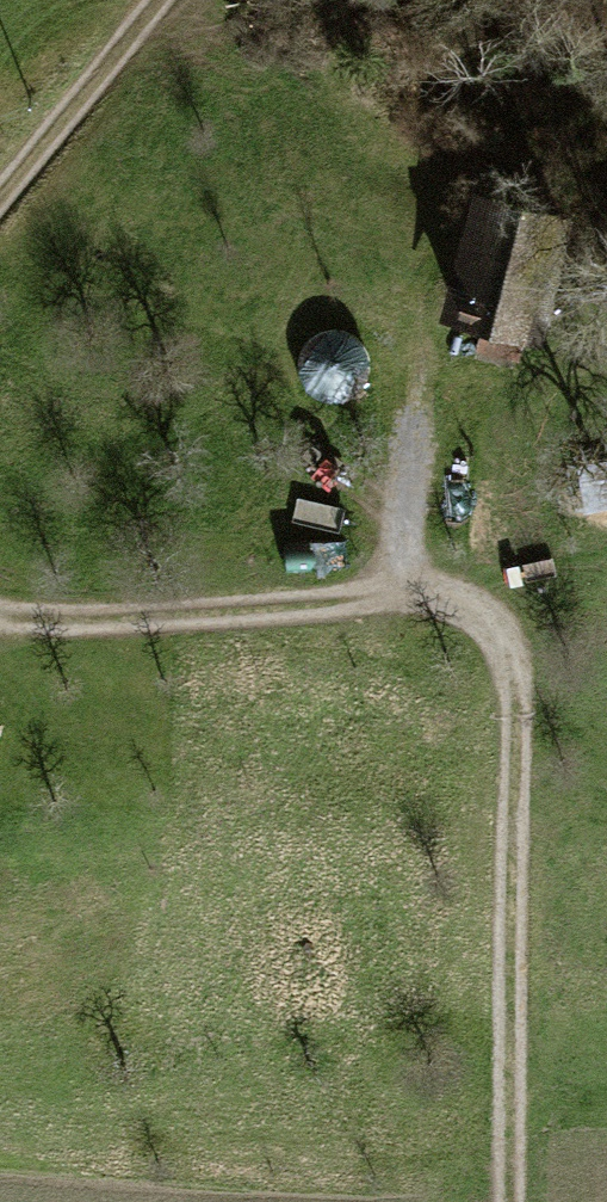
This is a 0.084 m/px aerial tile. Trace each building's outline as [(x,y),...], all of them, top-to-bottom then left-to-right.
[(475,183),(447,313),(521,330),(550,199),(475,183)]
